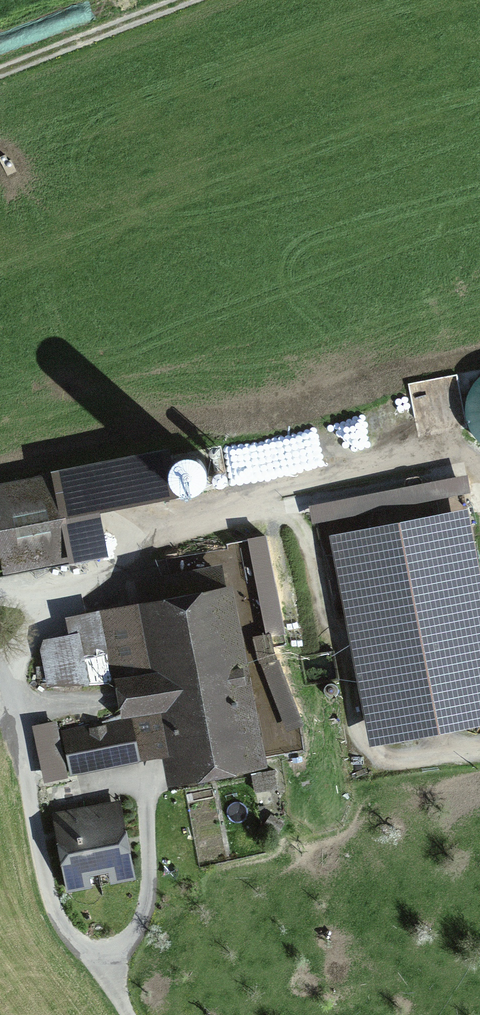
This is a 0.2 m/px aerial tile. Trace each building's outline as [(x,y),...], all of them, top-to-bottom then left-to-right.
[(464,380),(474,440),(479,439),(479,366),(458,370),(458,371),(412,379),(414,388),(464,380)] [(0,481),(0,563),(3,577),(107,557),(99,513),(169,500),(159,451),(0,481)] [(330,537),(371,745),(479,724),(479,569),(468,509),(330,537)] [(234,583),(64,617),(68,635),(42,640),(40,651),(47,686),(115,686),(122,719),(62,731),(71,775),(169,756),(175,786),(271,767),(234,583)] [(57,721),(32,726),(44,783),(69,778),(57,721)] [(122,800),(57,813),(73,895),(138,883),(122,800)]
